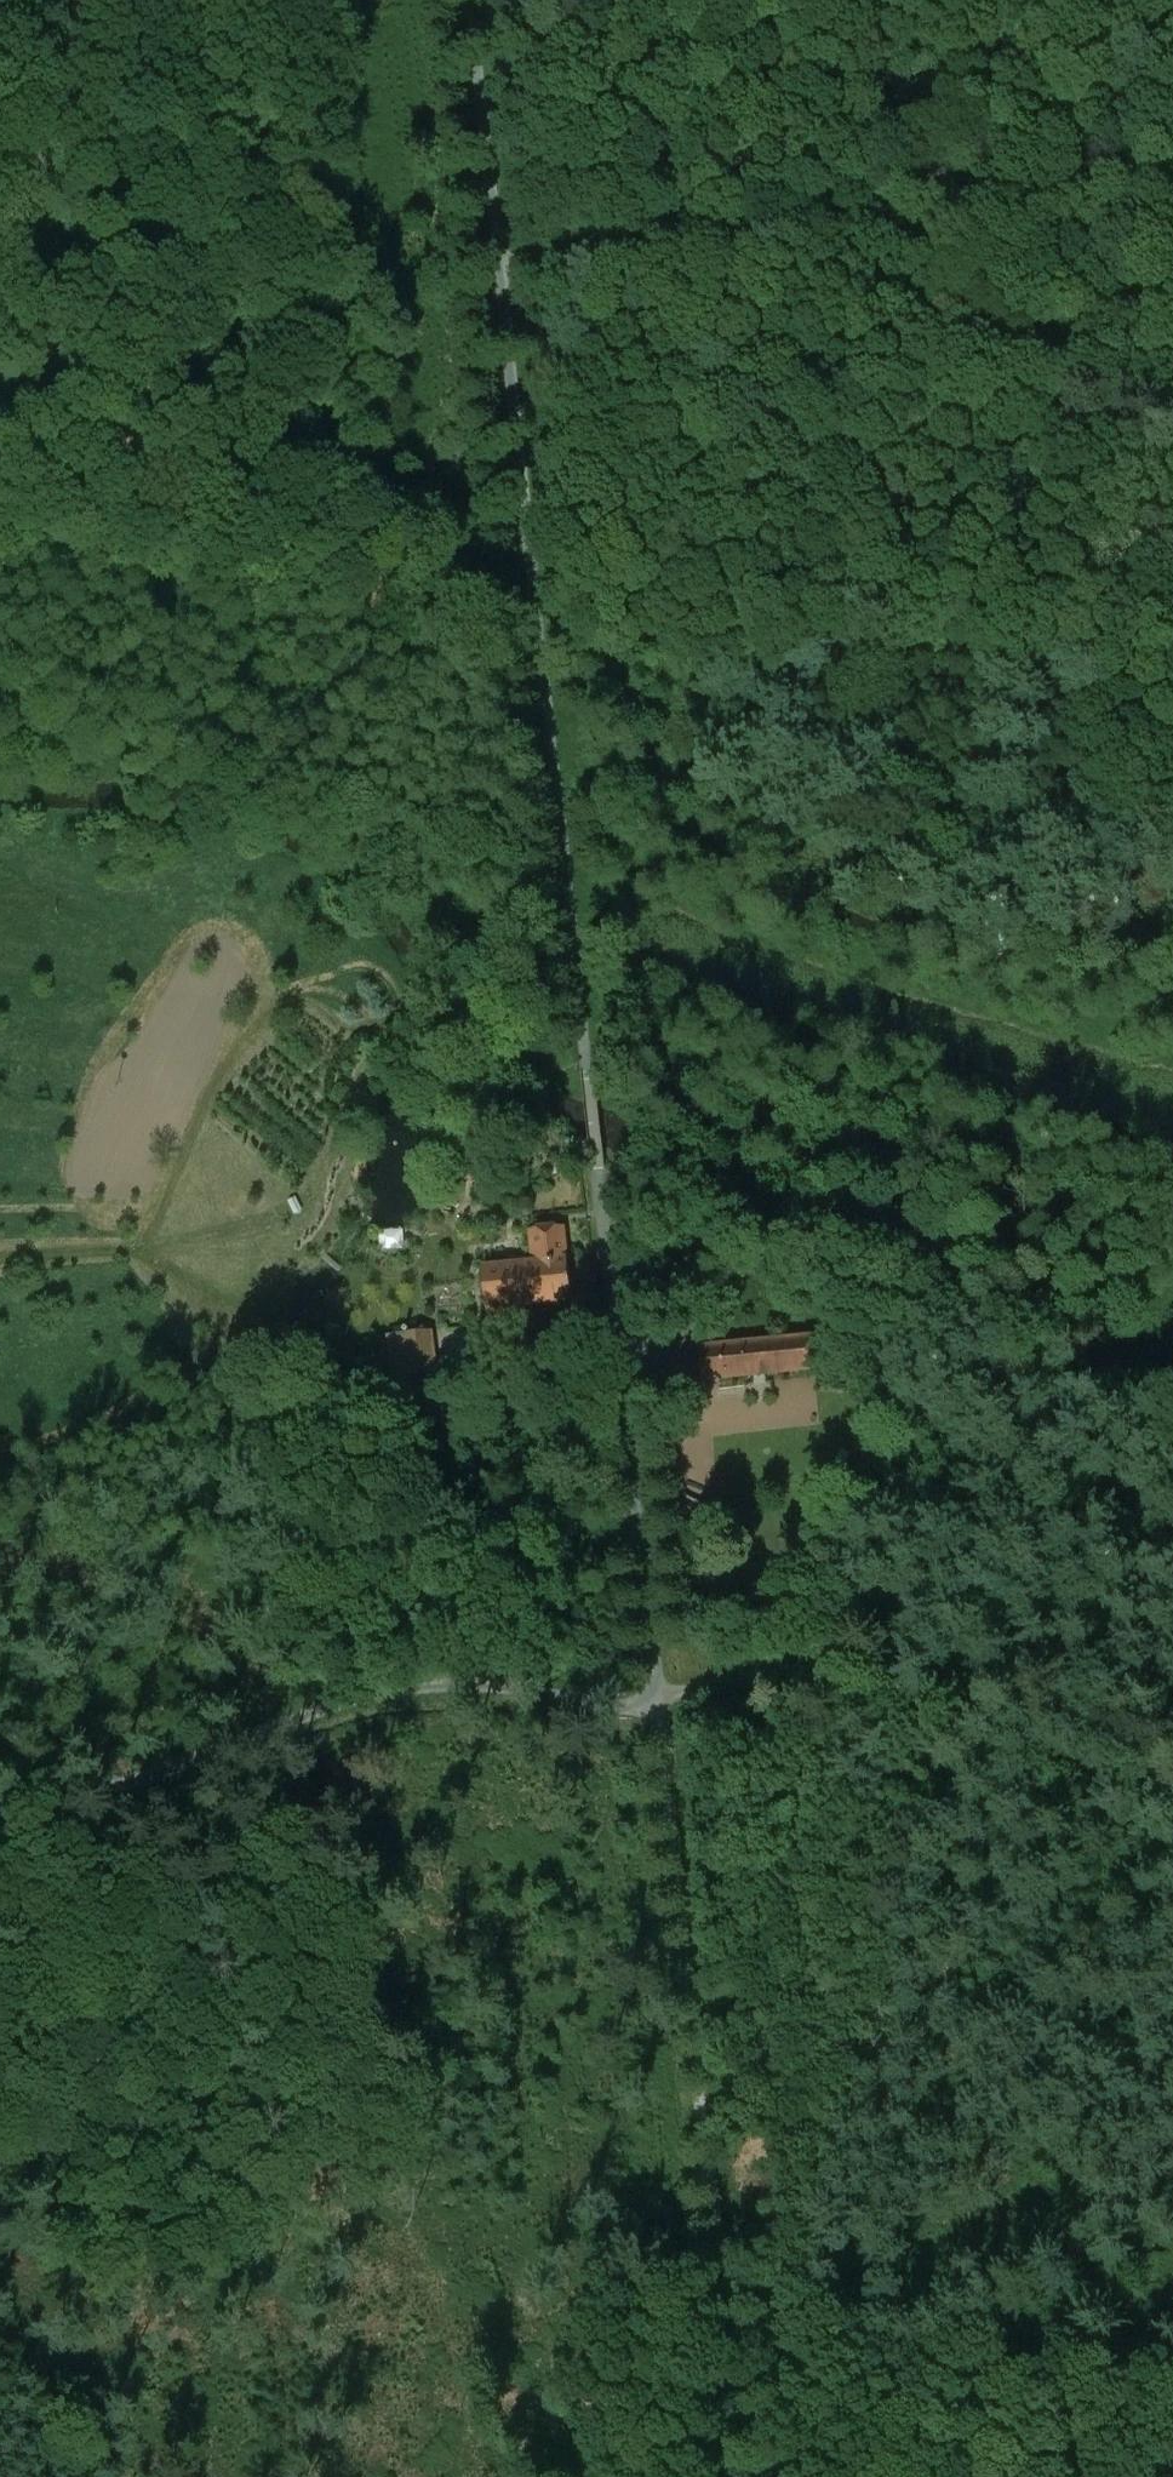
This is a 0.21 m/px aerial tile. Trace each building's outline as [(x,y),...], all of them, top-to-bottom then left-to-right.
[(539,1264),(484,1271),(490,1319),(524,1315),(523,1306),(576,1300),(567,1226),(535,1230),(539,1264)] [(389,1376),(437,1374),(435,1329),(386,1331),(389,1376)] [(819,1330),(701,1345),(705,1376),(823,1361),(819,1330)] [(686,1445),(694,1422),(675,1415),(667,1438),(686,1445)]
